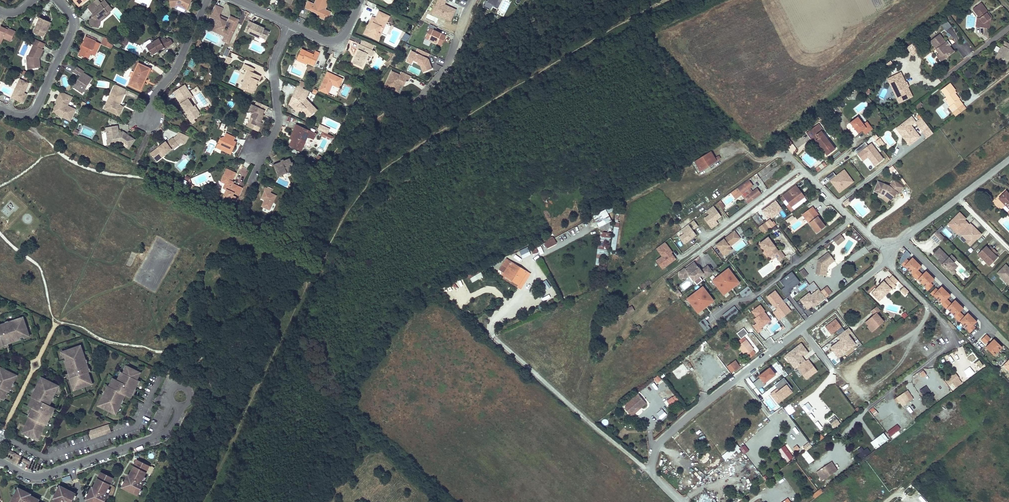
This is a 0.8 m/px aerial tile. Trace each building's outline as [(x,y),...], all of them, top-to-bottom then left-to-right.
[(103,4),(99,7),(100,9),(94,15),(93,15),(93,16),(92,16),(90,23),(92,25),(96,26),(97,23),(100,24),(101,20),(109,13),(113,10),(105,0),(102,3),(103,4)] [(169,8),(175,7),(175,6),(175,5),(177,4),(188,9),(192,0),(169,0),(169,8)] [(318,13),(318,11),(320,12),(320,14),(318,17),(325,20),(326,16),(329,17),(332,12),(326,10),(331,0),(317,0),(314,7),(307,4),(305,8),(318,13)] [(433,12),(451,21),(456,10),(452,8),(451,9),(444,6),(445,5),(447,0),(446,0),(439,0),(433,12)] [(487,2),(486,1),(483,7),(490,11),(492,6),(494,7),(497,9),(500,3),(502,0),(488,0),(487,2)] [(88,7),(91,11),(98,6),(94,1),(88,7)] [(99,7),(98,6),(91,11),(94,15),(100,9),(99,7)] [(220,16),(223,9),(215,6),(210,17),(215,19),(216,23),(214,27),(217,28),(219,32),(222,34),(222,35),(226,37),(225,39),(226,42),(229,44),(239,20),(230,16),(229,20),(228,22),(221,19),(220,16)] [(979,29),(988,31),(989,22),(988,21),(989,20),(988,19),(985,15),(986,14),(979,6),(972,13),(979,21),(978,25),(980,25),(979,29)] [(369,25),(365,34),(378,40),(389,17),(379,12),(376,19),(372,26),(369,25)] [(34,33),(43,37),(45,33),(50,22),(41,18),(34,33)] [(945,30),(951,26),(947,20),(941,24),(945,30)] [(266,28),(262,27),(261,27),(259,27),(260,26),(250,21),(245,31),(261,39),(262,37),(267,40),(270,33),(265,30),(266,28)] [(430,29),(426,38),(442,46),(446,36),(436,31),(437,28),(431,24),(429,28),(430,29)] [(3,41),(4,39),(11,42),(16,32),(9,29),(8,30),(5,29),(1,27),(0,28),(0,40),(3,41)] [(217,28),(214,27),(213,31),(222,35),(222,34),(219,32),(217,28)] [(943,58),(953,51),(949,46),(946,42),(940,34),(932,40),(937,48),(936,48),(939,53),(943,58)] [(81,50),(78,56),(84,59),(85,58),(89,59),(91,55),(92,55),(94,51),(97,52),(100,46),(96,44),(97,42),(86,37),(83,42),(85,43),(81,50)] [(115,42),(105,37),(102,44),(112,49),(113,46),(115,42)] [(146,47),(152,55),(164,48),(165,49),(169,46),(173,43),(171,40),(168,39),(166,40),(164,37),(159,40),(158,39),(146,47)] [(997,55),(1005,60),(1008,52),(1008,44),(1004,41),(1002,45),(1000,50),(997,55)] [(358,49),(352,62),(361,66),(367,54),(369,48),(358,43),(356,48),(358,49)] [(28,57),(30,70),(39,69),(37,60),(38,58),(39,58),(43,50),(34,45),(28,57)] [(298,58),(308,63),(314,66),(320,53),(316,51),(315,53),(314,55),(307,51),(302,49),(298,58)] [(411,51),(407,61),(412,64),(414,60),(418,62),(425,65),(427,71),(433,70),(429,61),(427,60),(430,54),(418,49),(416,53),(411,51)] [(997,55),(995,59),(1005,65),(1008,58),(1008,52),(1005,60),(997,55)] [(427,71),(425,65),(418,62),(417,64),(421,65),(423,72),(427,71)] [(247,79),(243,88),(250,91),(252,88),(255,89),(257,84),(255,83),(257,79),(259,80),(261,75),(254,71),(256,68),(246,63),(244,67),(249,70),(245,78),(247,79)] [(129,85),(141,91),(150,69),(139,64),(135,72),(132,71),(128,79),(131,81),(129,85)] [(74,87),(82,93),(92,79),(84,73),(84,72),(78,67),(74,73),(81,77),(74,87)] [(967,78),(972,75),(968,70),(964,73),(967,78)] [(404,86),(407,79),(410,80),(411,76),(402,72),(400,75),(392,71),(385,86),(398,92),(401,85),(404,86)] [(328,72),(320,90),(328,94),(332,86),(330,85),(331,83),(333,84),(339,87),(343,79),(328,72)] [(901,73),(888,79),(891,85),(893,84),(899,96),(896,97),(899,103),(912,97),(908,87),(906,87),(905,84),(906,83),(901,73)] [(12,98),(23,103),(27,95),(24,93),(22,93),(24,90),(25,91),(29,83),(20,80),(12,98)] [(955,90),(949,82),(941,89),(946,96),(945,96),(952,104),(950,106),(949,106),(952,111),(962,104),(958,99),(959,98),(954,93),(953,91),(955,90)] [(116,85),(105,109),(110,111),(111,109),(121,113),(123,107),(119,106),(126,90),(116,85)] [(185,85),(173,93),(175,96),(187,88),(185,85)] [(304,89),(298,86),(290,105),(291,106),(293,104),(296,98),(299,99),(304,89)] [(175,96),(189,117),(188,118),(190,122),(201,115),(195,106),(194,106),(189,99),(193,97),(187,88),(175,96)] [(298,108),(301,111),(303,109),(304,111),(310,118),(318,110),(307,99),(310,91),(304,89),(299,99),(296,98),(293,104),(291,106),(295,110),(298,108)] [(55,111),(63,115),(63,117),(70,121),(75,110),(67,107),(66,106),(68,101),(70,102),(72,97),(61,91),(57,100),(59,100),(57,104),(59,105),(55,111)] [(251,118),(254,119),(250,128),(259,132),(263,123),(261,123),(262,120),(265,115),(263,115),(265,111),(266,111),(269,107),(257,102),(255,106),(254,106),(251,112),(254,113),(251,118)] [(57,104),(53,113),(63,117),(63,115),(55,111),(59,105),(57,104)] [(942,118),(949,113),(942,105),(936,110),(942,118)] [(866,135),(873,129),(867,122),(864,124),(859,116),(851,122),(859,134),(863,131),(866,135)] [(921,132),(927,128),(922,120),(915,125),(921,132)] [(905,121),(897,127),(903,136),(901,138),(907,146),(918,137),(905,121)] [(293,137),(292,139),(290,138),(287,143),(301,150),(305,141),(303,140),(306,135),(308,136),(311,137),(313,134),(296,125),(294,130),(295,130),(292,136),(293,137)] [(816,125),(804,134),(809,140),(813,136),(816,140),(814,142),(825,157),(833,151),(820,132),(821,131),(816,125)] [(108,141),(110,140),(110,145),(120,143),(128,149),(135,140),(126,134),(117,136),(116,134),(118,134),(118,132),(117,126),(105,128),(106,132),(108,132),(109,136),(107,136),(108,141)] [(903,136),(897,127),(895,129),(901,138),(903,136)] [(932,134),(927,128),(921,132),(926,139),(932,134)] [(183,142),(178,136),(180,132),(179,132),(177,136),(173,139),(178,146),(183,143),(183,142)] [(185,141),(188,136),(180,132),(178,136),(183,142),(183,143),(185,141)] [(220,139),(217,148),(222,151),(224,147),(233,152),(237,143),(234,142),(236,138),(227,134),(225,138),(220,139)] [(150,154),(155,160),(163,154),(164,155),(172,150),(172,151),(178,146),(173,139),(172,138),(166,142),(166,141),(150,154)] [(883,145),(878,139),(875,142),(879,148),(883,145)] [(855,150),(858,153),(862,161),(868,158),(875,166),(884,159),(871,143),(867,146),(865,142),(855,150)] [(709,153),(694,164),(701,173),(716,162),(709,153)] [(163,154),(155,160),(157,163),(165,157),(164,155),(163,154)] [(274,165),(278,176),(292,171),(294,167),(292,162),(290,159),(284,161),(284,160),(281,161),(281,162),(282,164),(279,165),(278,164),(274,165)] [(818,171),(826,165),(824,162),(816,168),(818,171)] [(243,185),(249,169),(242,166),(235,182),(243,185)] [(236,174),(227,169),(221,182),(226,184),(223,189),(227,190),(223,199),(226,200),(226,198),(231,200),(237,203),(239,199),(233,196),(234,194),(240,196),(243,189),(233,184),(234,182),(233,182),(236,174)] [(844,169),(830,180),(839,194),(855,182),(844,169)] [(733,191),(737,197),(741,194),(744,198),(745,197),(749,203),(761,193),(757,188),(752,192),(749,194),(746,190),(750,188),(753,186),(748,180),(733,191)] [(902,188),(893,181),(888,187),(877,183),(873,192),(883,196),(888,200),(889,201),(896,193),(897,195),(902,188)] [(786,201),(800,190),(797,186),(783,196),(786,201)] [(262,199),(265,200),(262,207),(270,210),(276,196),(270,194),(272,190),(265,187),(263,192),(264,193),(262,199)] [(791,207),(805,197),(800,190),(786,201),(791,207)] [(1008,213),(1008,194),(1006,191),(999,198),(1006,205),(1003,207),(1008,213)] [(807,200),(805,197),(791,207),(794,210),(807,200)] [(776,201),(762,211),(768,219),(770,218),(771,219),(783,210),(776,201)] [(715,205),(707,210),(710,215),(705,218),(712,229),(719,224),(717,221),(723,217),(715,205)] [(819,216),(812,207),(804,213),(810,221),(808,223),(816,234),(825,227),(817,217),(819,216)] [(984,233),(961,211),(949,224),(972,245),(984,233)] [(608,224),(605,212),(595,216),(600,227),(608,224)] [(810,221),(804,213),(802,214),(808,223),(810,221)] [(759,223),(762,221),(757,214),(754,217),(759,223)] [(770,229),(765,222),(759,226),(764,233),(770,229)] [(697,235),(689,224),(682,229),(685,234),(680,237),(685,244),(697,235)] [(943,237),(936,230),(930,236),(937,243),(943,237)] [(738,239),(729,246),(730,247),(740,239),(735,231),(733,232),(738,239)] [(733,232),(716,245),(724,256),(731,251),(728,248),(730,247),(729,246),(738,239),(733,232)] [(599,246),(603,246),(604,240),(611,240),(611,233),(600,233),(599,246)] [(835,246),(842,241),(837,235),(830,240),(835,246)] [(544,242),(547,249),(557,244),(553,237),(544,242)] [(767,237),(758,243),(766,254),(770,251),(772,255),(777,262),(784,258),(779,250),(777,251),(772,243),(771,244),(770,242),(767,237)] [(662,256),(656,261),(663,270),(677,259),(666,242),(656,249),(662,256)] [(1000,256),(988,245),(979,253),(991,264),(1000,256)] [(528,248),(519,250),(522,259),(530,256),(528,248)] [(948,257),(938,248),(933,253),(939,259),(941,261),(939,263),(941,264),(941,265),(941,266),(941,267),(942,267),(943,267),(944,267),(947,270),(948,269),(953,274),(955,272),(953,270),(954,268),(951,264),(953,262),(955,260),(950,255),(948,257)] [(900,264),(905,259),(910,255),(906,250),(903,253),(901,256),(899,260),(899,263),(900,264)] [(814,261),(814,276),(824,276),(824,266),(832,260),(826,252),(814,261)] [(916,262),(911,258),(908,261),(904,266),(908,270),(916,262)] [(522,284),(529,272),(514,262),(506,274),(508,275),(522,284)] [(681,273),(680,273),(680,275),(681,278),(683,278),(684,277),(685,278),(690,275),(693,275),(696,279),(703,274),(706,277),(712,272),(708,266),(701,270),(695,262),(686,269),(685,268),(680,271),(681,273)] [(920,266),(916,262),(908,270),(912,274),(916,270),(920,266)] [(1007,264),(998,273),(1008,285),(1008,266),(1007,264)] [(728,269),(712,281),(723,295),(739,283),(728,269)] [(921,275),(917,279),(921,283),(929,275),(925,271),(921,275)] [(960,273),(961,279),(969,277),(967,271),(960,273)] [(783,288),(779,291),(785,298),(789,295),(788,293),(791,291),(789,290),(798,283),(790,272),(778,282),(783,288)] [(520,287),(522,284),(508,275),(506,278),(520,287)] [(933,279),(929,275),(921,283),(925,287),(929,283),(933,279)] [(897,283),(891,277),(887,281),(893,286),(897,283)] [(891,292),(895,288),(893,286),(887,281),(886,279),(878,287),(878,288),(877,289),(876,289),(869,296),(874,301),(877,298),(880,301),(890,291),(891,292)] [(702,287),(687,299),(697,313),(713,301),(702,287)] [(751,293),(746,287),(741,291),(745,295),(746,297),(751,293)] [(945,291),(941,287),(937,290),(933,295),(937,299),(945,291)] [(825,288),(819,293),(824,299),(830,294),(825,288)] [(907,293),(902,289),(899,292),(904,297),(907,293)] [(819,293),(817,290),(809,297),(807,294),(801,299),(803,303),(801,304),(805,310),(810,306),(812,305),(813,307),(824,299),(819,293)] [(773,291),(765,297),(775,310),(771,313),(777,321),(782,318),(779,314),(786,308),(773,291)] [(949,295),(945,291),(937,299),(941,303),(945,299),(949,295)] [(533,299),(525,302),(528,310),(536,307),(533,299)] [(805,310),(801,304),(803,303),(801,299),(795,304),(802,313),(805,310)] [(958,304),(954,300),(950,304),(946,308),(950,312),(958,304)] [(962,308),(958,304),(950,312),(954,316),(958,312),(962,308)] [(727,321),(738,312),(734,306),(722,315),(727,321)] [(758,306),(750,312),(755,318),(752,320),(755,324),(751,327),(757,334),(761,330),(759,329),(769,321),(762,312),(763,312),(758,306)] [(789,312),(786,308),(779,314),(782,318),(789,312)] [(875,308),(869,312),(872,316),(863,323),(866,327),(868,325),(872,330),(881,323),(874,315),(879,311),(875,308)] [(717,310),(707,318),(710,323),(721,315),(717,310)] [(971,317),(967,313),(963,317),(959,321),(963,325),(971,317)] [(975,321),(971,317),(963,325),(967,329),(972,325),(975,321)] [(28,335),(23,318),(14,321),(14,320),(8,322),(8,323),(6,324),(5,323),(0,325),(0,347),(3,346),(3,347),(8,346),(7,343),(14,341),(13,340),(28,335)] [(709,324),(704,318),(698,322),(703,329),(709,324)] [(843,332),(834,320),(823,328),(830,336),(835,332),(838,336),(843,332)] [(736,334),(740,339),(742,337),(747,334),(743,329),(736,334)] [(850,333),(847,329),(843,332),(838,336),(836,337),(839,341),(832,347),(836,351),(833,354),(837,359),(854,345),(846,336),(850,333)] [(742,337),(735,344),(745,356),(746,356),(748,359),(754,354),(751,351),(753,350),(742,337)] [(1001,347),(993,339),(989,343),(997,351),(1001,347)] [(997,351),(989,343),(985,347),(993,355),(997,351)] [(786,356),(790,362),(789,363),(794,370),(796,369),(804,362),(801,358),(800,359),(799,358),(802,355),(803,357),(806,354),(799,345),(786,356)] [(81,354),(78,346),(61,352),(62,352),(63,357),(64,360),(66,366),(65,367),(67,373),(65,374),(66,379),(68,378),(71,388),(73,387),(74,389),(88,385),(87,382),(90,381),(87,372),(86,369),(87,369),(85,362),(84,363),(83,361),(84,360),(82,354),(81,354)] [(979,359),(975,362),(980,368),(983,365),(979,359)] [(807,360),(796,369),(805,380),(816,372),(807,360)] [(739,367),(734,361),(729,365),(734,371),(739,367)] [(126,366),(124,370),(123,370),(122,373),(121,372),(120,375),(119,374),(116,380),(114,378),(112,381),(110,380),(108,386),(106,385),(104,391),(105,392),(104,394),(102,393),(98,403),(100,404),(99,406),(112,413),(113,410),(115,412),(120,402),(119,402),(120,400),(121,400),(124,395),(126,396),(128,393),(131,394),(132,391),(131,391),(132,389),(133,389),(136,383),(135,383),(137,380),(135,379),(139,373),(126,366)] [(717,374),(722,371),(719,366),(714,369),(717,374)] [(1,399),(2,397),(4,397),(6,392),(8,392),(11,386),(9,386),(15,375),(0,368),(0,399),(1,399)] [(759,379),(752,384),(757,391),(764,386),(763,384),(774,376),(769,368),(758,377),(759,379)] [(956,374),(947,381),(950,385),(953,383),(956,387),(962,383),(956,374)] [(36,389),(34,391),(33,390),(30,396),(32,397),(29,403),(30,404),(29,406),(32,407),(29,413),(30,414),(24,425),(25,426),(24,427),(23,427),(21,432),(36,440),(39,435),(38,434),(39,433),(40,433),(45,421),(46,422),(49,416),(48,415),(49,413),(50,414),(52,411),(50,409),(51,406),(48,405),(51,399),(50,399),(51,396),(52,397),(57,388),(54,387),(56,384),(42,378),(41,380),(39,379),(34,388),(36,389)] [(791,390),(783,379),(773,386),(776,390),(769,395),(773,400),(777,398),(780,402),(791,393),(789,391),(791,390)] [(926,385),(919,390),(922,395),(930,391),(926,385)] [(935,392),(940,398),(945,394),(941,388),(935,392)] [(908,391),(897,399),(903,406),(913,399),(908,391)] [(627,413),(638,403),(633,397),(622,406),(627,413)] [(676,405),(671,398),(666,401),(671,409),(676,405)] [(875,416),(879,413),(873,407),(869,410),(875,416)] [(880,411),(884,417),(890,413),(886,407),(880,411)] [(833,429),(838,424),(835,420),(829,425),(833,429)] [(87,432),(89,439),(109,432),(107,424),(87,431),(87,432)] [(796,433),(799,431),(793,425),(791,427),(796,433)] [(758,432),(752,438),(758,444),(764,438),(758,432)] [(875,448),(888,439),(884,432),(870,441),(875,448)] [(784,444),(777,449),(786,462),(793,457),(784,444)] [(804,452),(810,447),(808,444),(802,448),(804,452)] [(871,452),(867,447),(863,450),(861,446),(854,451),(859,460),(871,452)] [(725,459),(733,455),(730,449),(722,454),(725,459)] [(749,458),(755,465),(761,459),(756,453),(749,458)] [(121,487),(120,488),(135,496),(136,494),(138,490),(138,491),(142,483),(140,482),(142,477),(144,473),(143,472),(146,466),(135,461),(133,464),(135,465),(134,468),(132,467),(127,476),(126,479),(124,479),(122,483),(123,483),(121,487)] [(832,463),(817,473),(823,481),(837,471),(832,463)] [(97,480),(96,479),(91,488),(89,491),(88,491),(86,495),(87,495),(84,500),(87,501),(103,501),(106,495),(103,494),(106,488),(108,485),(106,484),(109,478),(99,473),(97,476),(99,477),(97,480)] [(52,499),(50,501),(69,501),(70,499),(73,493),(57,486),(55,491),(54,491),(52,495),(54,496),(52,499)] [(37,500),(28,495),(25,494),(26,492),(22,490),(22,491),(16,488),(9,501),(36,501),(37,500)] [(814,497),(823,492),(821,488),(812,494),(814,497)]
